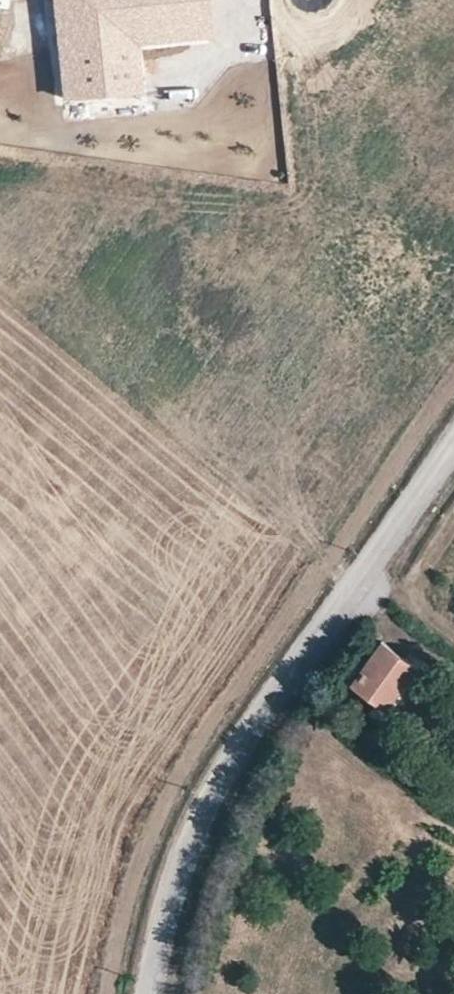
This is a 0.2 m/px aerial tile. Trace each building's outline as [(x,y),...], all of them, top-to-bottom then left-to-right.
[(64,102),(145,95),(140,48),(214,41),(210,0),(54,0),(64,102)] [(365,661),(351,681),(353,683),(386,706),(402,683),(414,665),(379,640),(365,661)] [(345,675),(351,681),(365,661),(359,657),(345,675)] [(406,687),(402,683),(386,706),(353,683),(349,688),(386,715),(406,687)]
